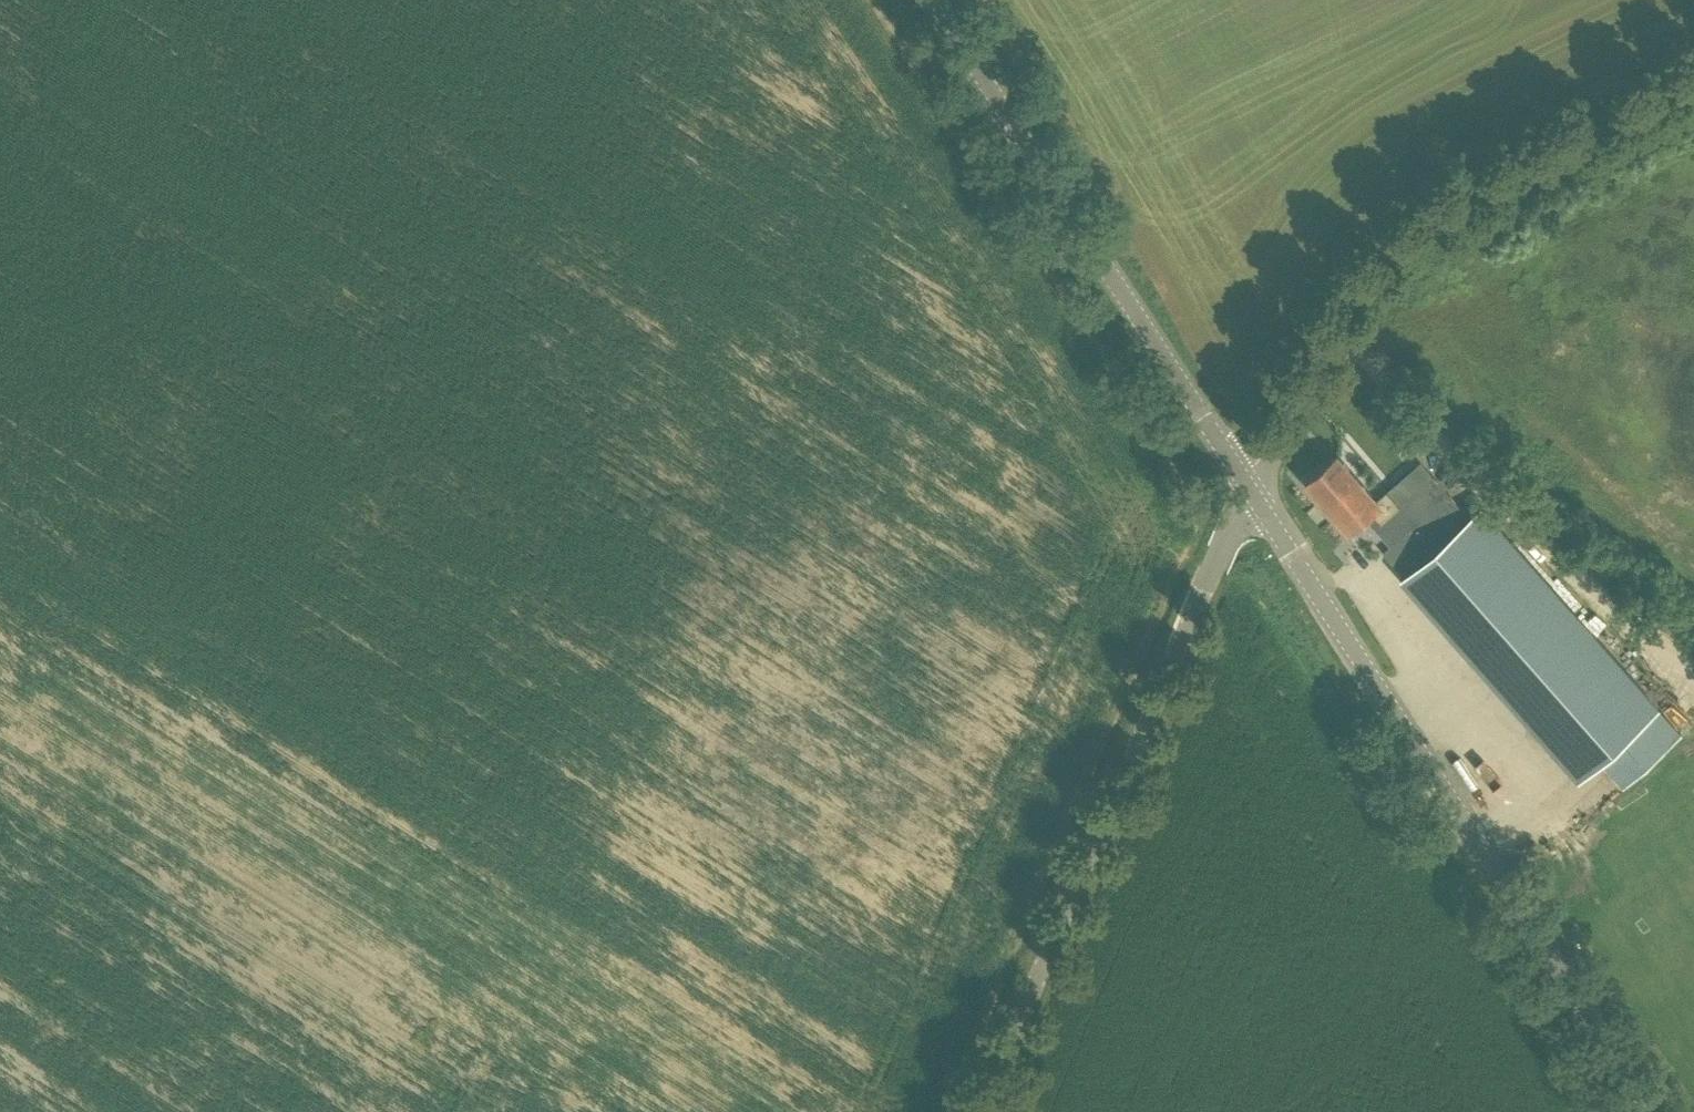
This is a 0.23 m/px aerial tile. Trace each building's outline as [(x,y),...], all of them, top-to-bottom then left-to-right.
[(1368,513),(1378,525),(1378,530),(1389,542),(1394,542),(1404,533),(1423,555),(1401,574),(1579,776),(1601,757),(1624,783),(1681,733),(1480,506),(1468,516),(1432,475),(1399,505),(1386,490),(1377,499),(1337,454),(1307,481),(1349,530),(1368,513)] [(1693,731),(1693,730),(1693,711),(1684,719),(1693,731)]
